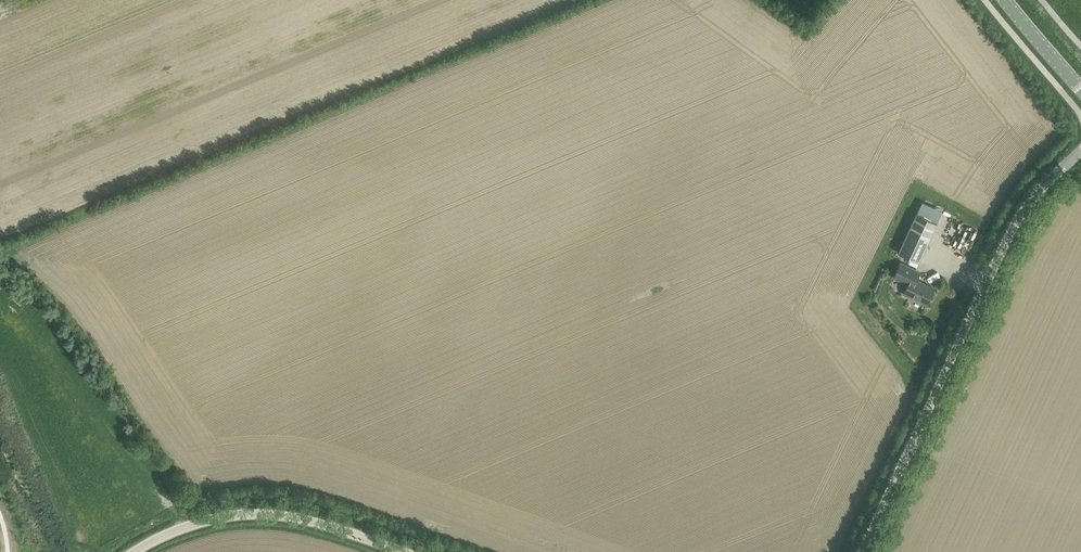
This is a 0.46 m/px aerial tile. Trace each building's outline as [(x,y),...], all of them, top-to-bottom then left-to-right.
[(918,262),(937,223),(917,214),(898,253),(918,262)] [(934,288),(912,278),(916,270),(900,263),(893,278),(908,284),(903,294),(927,305),(934,288)]
